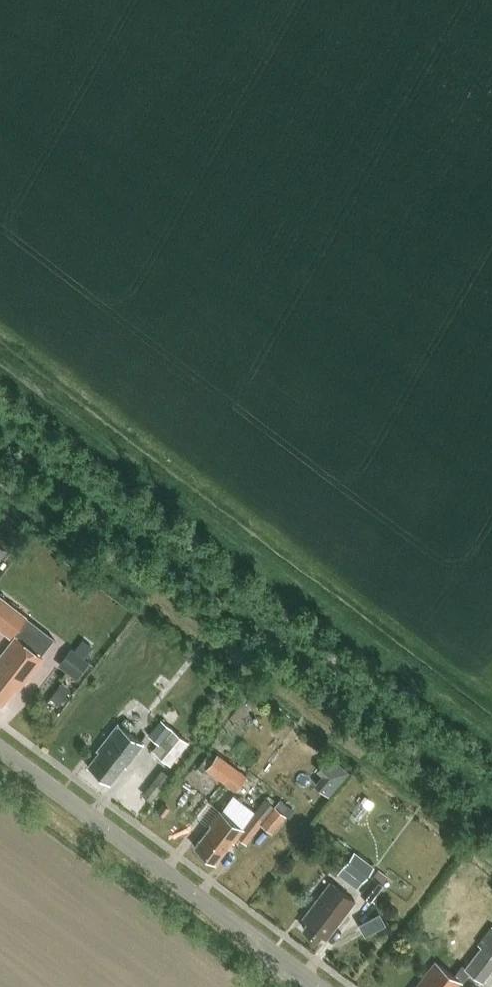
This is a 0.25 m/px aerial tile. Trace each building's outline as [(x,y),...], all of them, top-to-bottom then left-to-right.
[(0,542),(0,560),(9,548),(0,542)] [(10,633),(25,614),(0,595),(0,625),(10,633)] [(2,704),(16,686),(18,687),(42,657),(14,635),(0,654),(0,702),(2,704)] [(159,743),(171,727),(161,719),(148,735),(159,743)] [(143,744),(131,734),(116,722),(98,745),(100,747),(86,764),(109,783),(124,765),(125,766),(143,744)] [(171,727),(159,743),(154,749),(171,763),(189,741),(171,727)] [(210,751),(198,767),(204,771),(206,768),(215,755),(210,751)] [(250,776),(221,754),(209,770),(239,791),(250,776)] [(331,773),(322,784),(332,792),(349,771),(330,756),(322,766),(331,773)] [(210,824),(193,845),(215,862),(232,841),(233,842),(238,836),(246,843),(261,823),(273,832),(286,815),(287,815),(264,797),(241,826),(219,808),(207,822),(210,824)] [(365,880),(376,865),(358,851),(348,863),(341,858),(334,868),(339,872),(345,864),(365,880)] [(361,892),(371,900),(390,875),(380,867),(361,892)] [(327,936),(355,900),(330,881),(302,917),(307,920),(302,926),(318,939),(323,932),(327,936)] [(419,986),(458,986),(471,969),(484,978),(491,967),(491,924),(479,941),(482,944),(467,965),(463,962),(456,973),(437,959),(421,981),(422,982),(419,986)]
